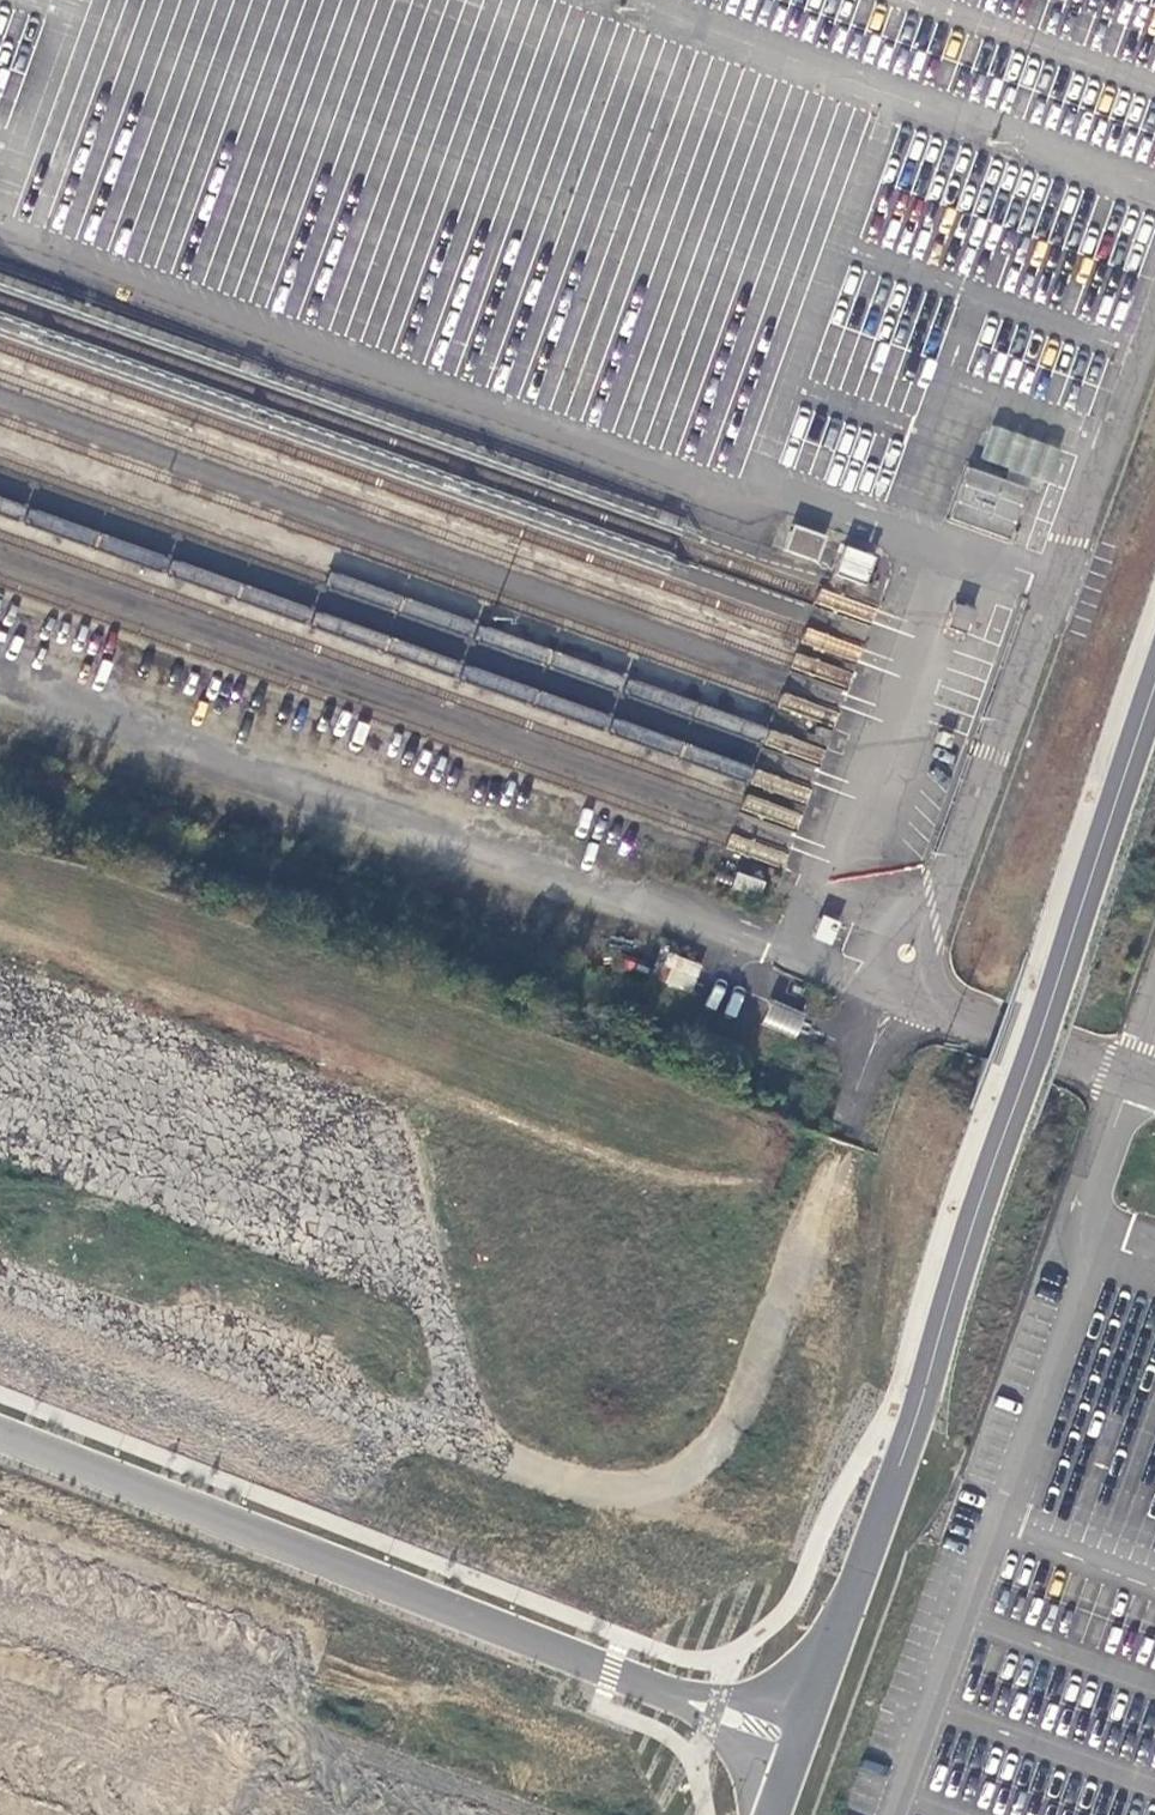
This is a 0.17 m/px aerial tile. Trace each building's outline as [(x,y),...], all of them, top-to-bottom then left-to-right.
[(1063,488),(1075,453),(991,424),(977,463),(1029,480),(1030,477),(1063,488)] [(1013,539),(1028,486),(964,467),(948,519),(1013,539)] [(798,531),(788,557),(827,573),(837,547),(798,531)] [(853,549),(841,579),(871,592),(883,561),(853,549)] [(840,922),(822,915),(812,937),(830,945),(840,922)] [(806,1014),(771,999),(760,1024),(795,1039),(806,1014)]
